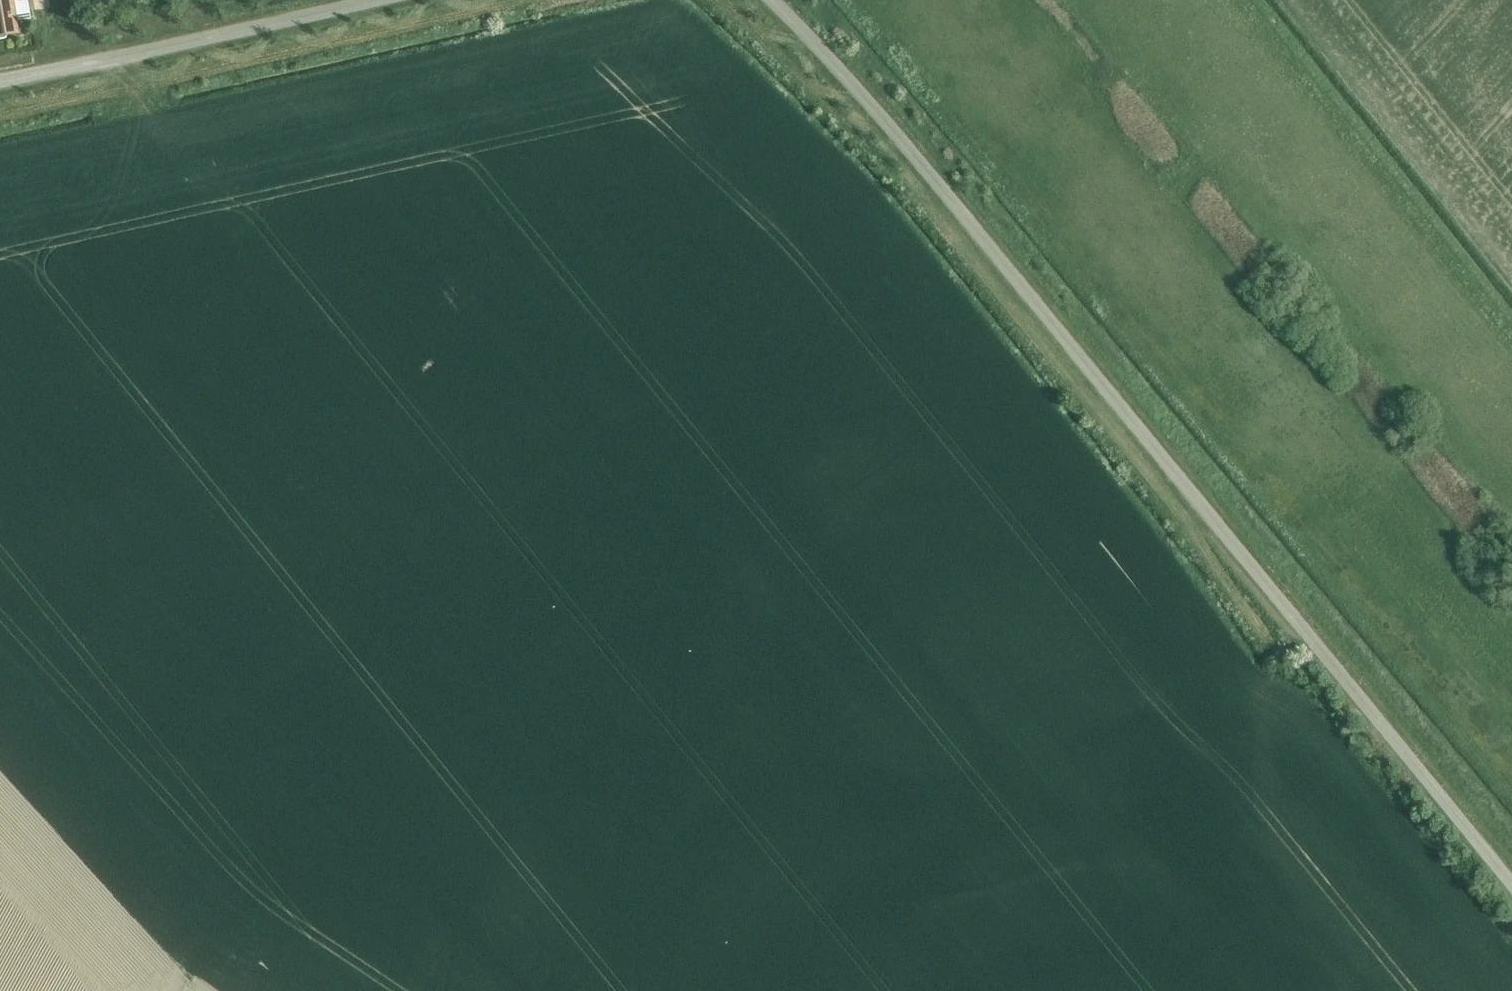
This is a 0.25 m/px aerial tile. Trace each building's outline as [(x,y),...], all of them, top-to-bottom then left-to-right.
[(0,1),(0,40),(5,39),(7,36),(17,34),(15,22),(28,20),(25,0),(5,0),(0,1)]
